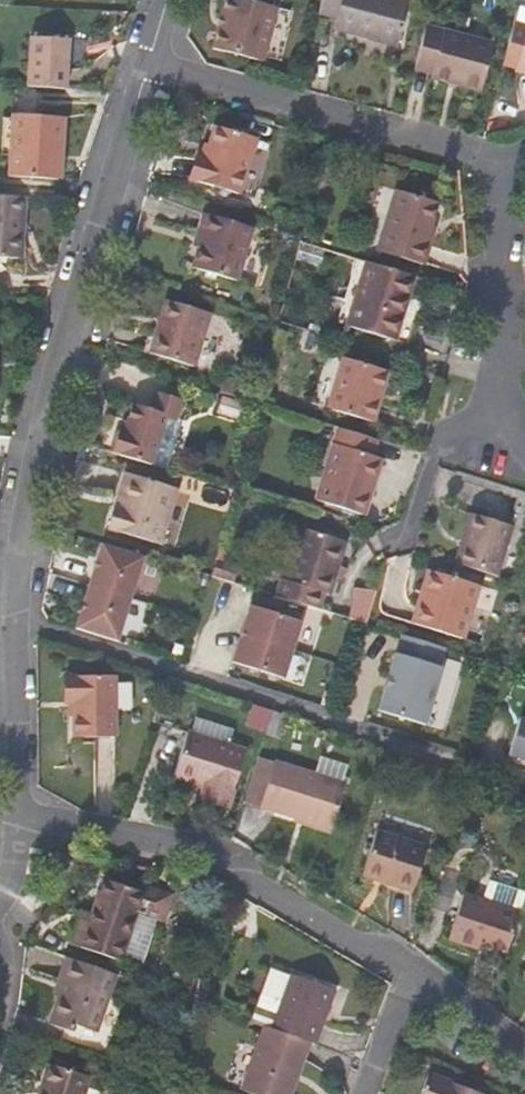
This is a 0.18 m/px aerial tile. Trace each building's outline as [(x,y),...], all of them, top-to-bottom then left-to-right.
[(254,0),(227,0),(214,48),(265,62),(279,7),(254,0)] [(407,0),(323,0),(319,14),(341,20),(338,31),(401,47),(413,2),(407,0)] [(514,25),(504,65),(519,69),(518,72),(524,74),(524,28),(514,25)] [(427,28),(416,71),(435,75),(435,80),(483,93),(495,46),(427,28)] [(29,87),(67,89),(71,39),(32,37),(29,87)] [(10,178),(59,181),(60,152),(63,152),(65,118),(13,115),(10,178)] [(258,138),(218,126),(212,146),(208,158),(203,156),(196,180),(241,194),(258,138)] [(208,158),(212,146),(207,144),(203,156),(208,158)] [(424,265),(432,236),(426,234),(428,226),(436,200),(380,183),(361,246),(424,265)] [(0,197),(0,260),(24,262),(25,234),(19,234),(21,198),(0,197)] [(253,227),(205,214),(200,234),(204,236),(195,270),(237,282),(253,227)] [(435,228),(428,226),(426,234),(432,236),(435,228)] [(335,323),(351,327),(370,263),(354,259),(335,323)] [(351,327),(394,340),(399,321),(413,277),(370,263),(351,327)] [(162,336),(157,334),(151,353),(195,366),(211,314),(167,301),(161,320),(166,322),(162,336)] [(161,320),(157,334),(162,336),(166,322),(161,320)] [(415,326),(399,321),(394,340),(410,345),(415,326)] [(346,360),(332,356),(317,409),(330,413),(346,360)] [(388,372),(346,360),(330,413),(378,427),(385,403),(379,401),(388,372)] [(394,374),(388,372),(379,401),(385,403),(394,374)] [(222,394),(247,401),(251,387),(227,378),(222,394)] [(153,411),(136,405),(128,432),(122,431),(115,454),(170,471),(178,446),(163,441),(169,421),(178,424),(184,402),(158,394),(153,411)] [(225,399),(221,413),(245,421),(249,407),(225,399)] [(380,441),(341,430),(321,500),(372,514),(377,498),(371,496),(382,458),(377,456),(380,441)] [(388,460),(382,458),(371,496),(377,498),(388,460)] [(119,475),(101,530),(154,546),(171,492),(119,475)] [(480,480),(476,492),(513,503),(506,527),(510,528),(520,531),(524,515),(524,494),(480,480)] [(454,565),(496,577),(510,528),(506,527),(469,516),(454,565)] [(278,598),(321,611),(326,594),(331,595),(347,541),(305,530),(289,582),(283,580),(278,598)] [(145,557),(104,545),(90,588),(132,601),(145,557)] [(238,567),(218,561),(214,578),(233,584),(238,567)] [(427,572),(417,606),(425,608),(435,574),(427,572)] [(425,608),(417,606),(412,625),(461,641),(478,588),(435,574),(425,608)] [(132,601),(90,588),(77,632),(118,645),(132,601)] [(378,595),(356,588),(346,619),(369,626),(378,595)] [(302,621),(251,605),(242,635),(293,651),(302,621)] [(293,651),(242,635),(234,664),(285,680),(293,651)] [(447,649),(404,636),(398,655),(399,655),(382,712),(427,726),(445,669),(442,668),(447,649)] [(67,677),(67,703),(75,703),(75,739),(117,738),(116,676),(67,677)] [(273,711),(258,707),(252,725),(267,730),(273,711)] [(273,711),(267,730),(280,735),(286,715),(273,711)] [(522,718),(511,755),(524,760),(524,719),(522,718)] [(233,730),(194,719),(190,734),(228,746),(233,730)] [(204,795),(232,804),(248,752),(228,746),(190,734),(189,734),(175,779),(186,782),(197,785),(206,788),(204,795)] [(245,801),(261,806),(274,761),(259,756),(245,801)] [(322,760),(317,775),(341,783),(346,767),(322,760)] [(274,761),(261,806),(297,817),(333,828),(346,785),(341,783),(317,775),(274,761)] [(450,778),(434,773),(430,785),(446,791),(450,778)] [(461,781),(450,778),(446,791),(456,794),(461,781)] [(195,793),(204,795),(206,788),(197,785),(195,793)] [(230,810),(232,804),(204,795),(202,802),(230,810)] [(431,831),(399,820),(393,837),(378,832),(365,874),(380,879),(395,883),(394,887),(412,893),(431,831)] [(69,874),(76,865),(58,855),(52,864),(69,874)] [(91,914),(80,947),(119,960),(134,913),(158,920),(165,896),(141,889),(140,892),(102,879),(91,914)] [(412,893),(394,887),(394,890),(412,895),(412,893)] [(524,900),(496,891),(492,904),(520,913),(524,900)] [(464,945),(478,950),(480,944),(488,946),(507,952),(520,913),(492,904),(465,895),(450,941),(464,945)] [(71,944),(80,947),(91,914),(81,910),(71,944)] [(486,953),(488,946),(480,944),(478,950),(486,953)] [(114,976),(66,959),(59,981),(65,983),(52,1026),(72,1033),(74,1025),(96,1032),(114,976)] [(271,967),(265,983),(286,991),(292,975),(271,967)] [(309,1044),(313,1046),(334,990),(313,983),(292,975),(286,991),(265,983),(250,1022),(264,1028),(271,1030),(309,1044)] [(212,986),(194,979),(186,1000),(205,1006),(212,986)] [(309,1044),(271,1030),(264,1028),(240,1093),(244,1093),(286,1093),(287,1091),(293,1075),(297,1076),(309,1044)] [(51,1064),(43,1089),(49,1092),(56,1066),(51,1064)] [(43,1089),(41,1093),(83,1093),(89,1077),(56,1066),(49,1092),(43,1089)] [(428,1072),(422,1088),(420,1093),(486,1093),(428,1072)]
